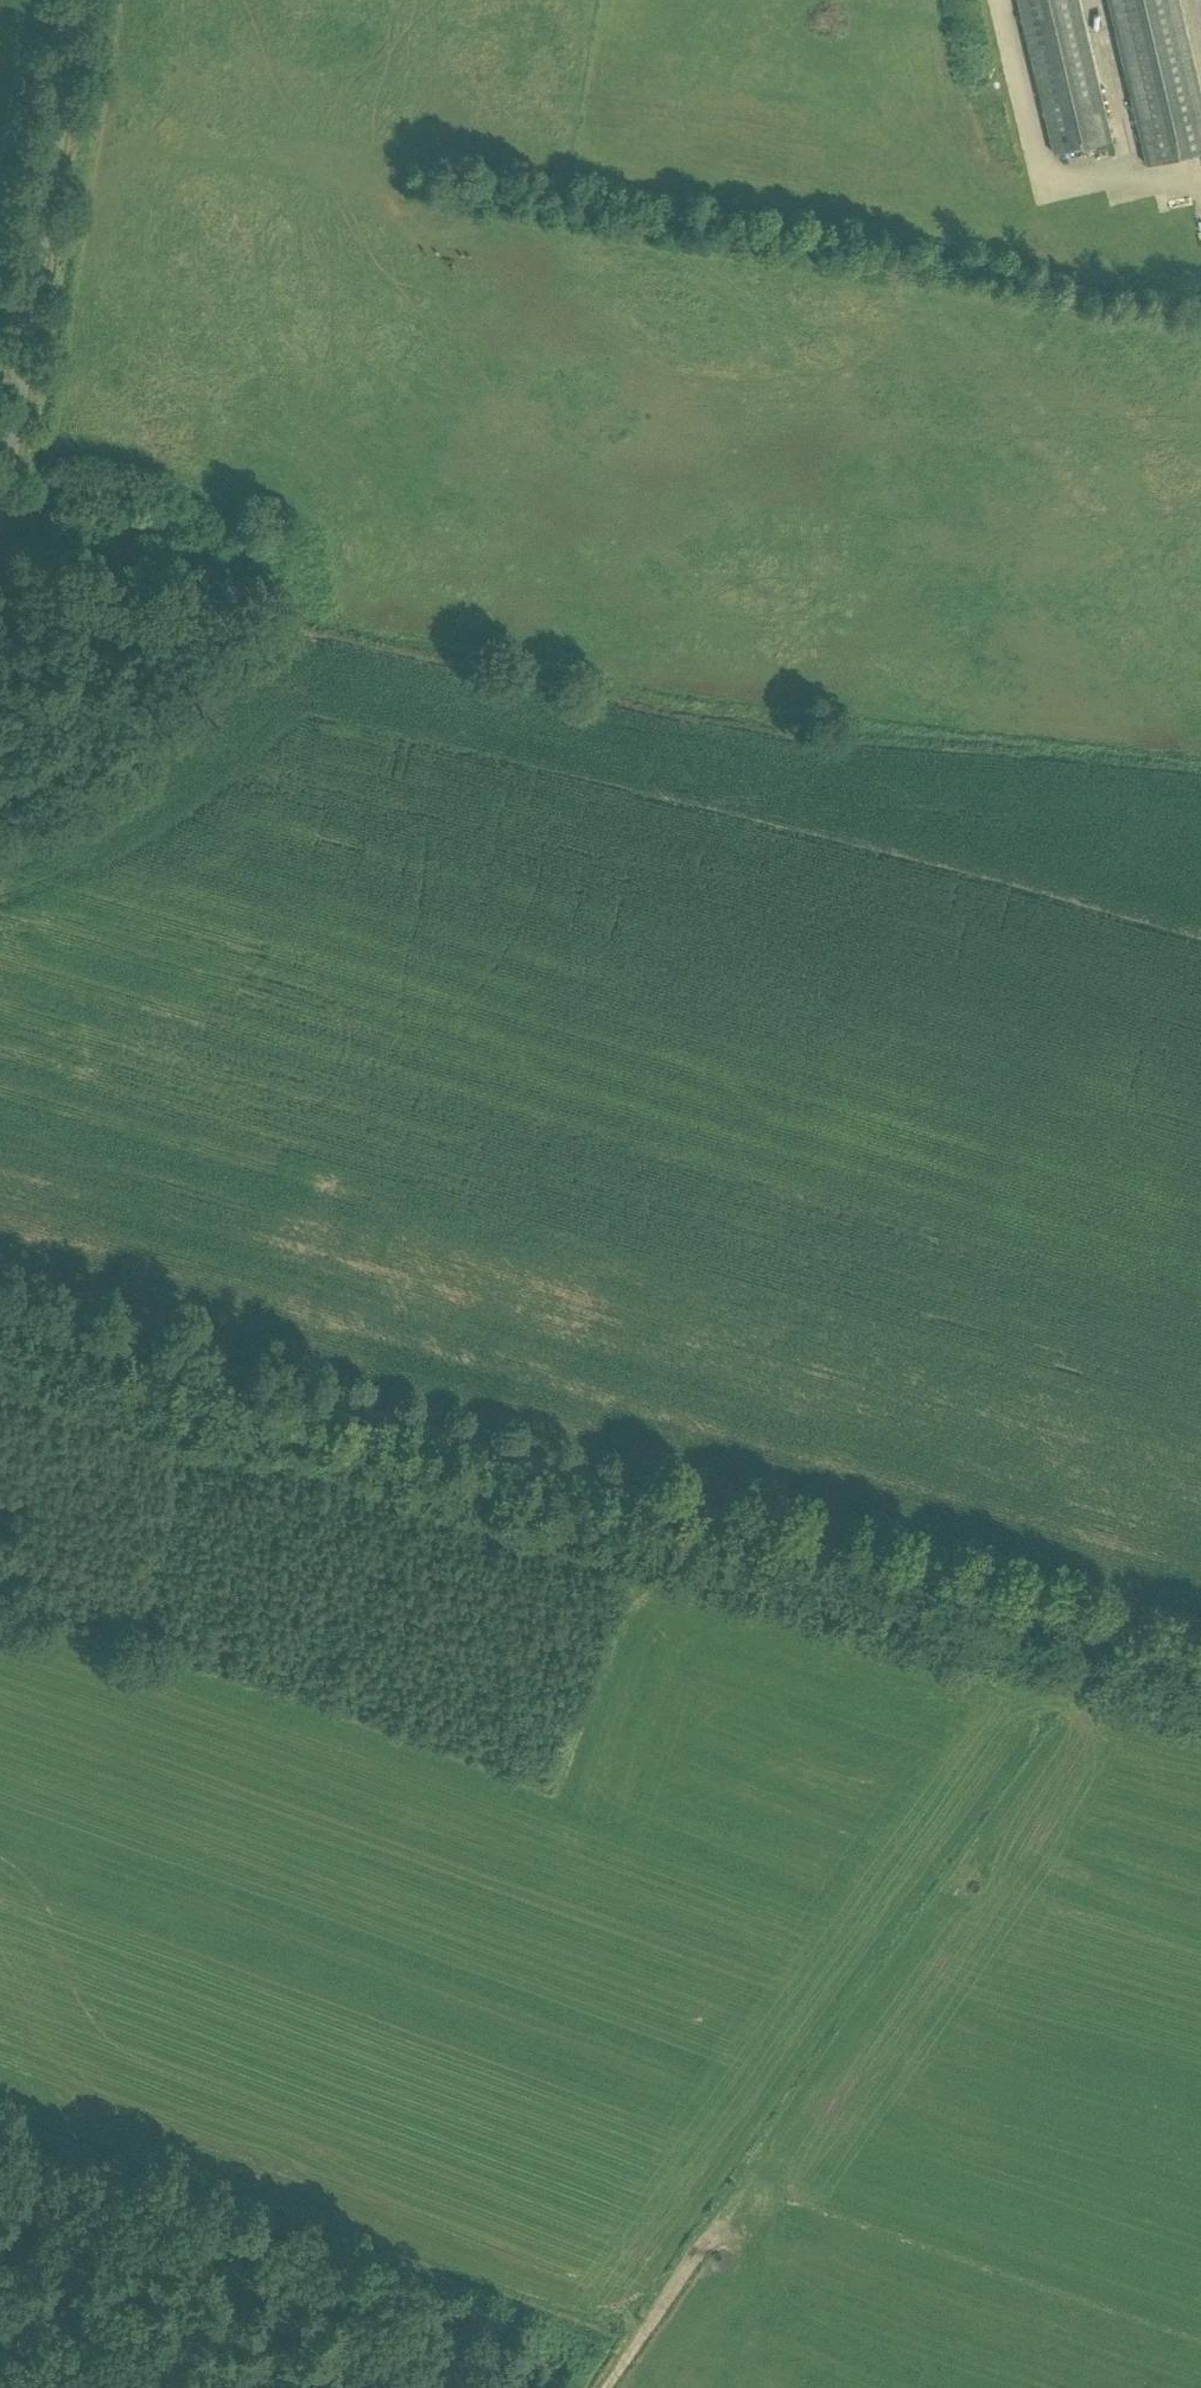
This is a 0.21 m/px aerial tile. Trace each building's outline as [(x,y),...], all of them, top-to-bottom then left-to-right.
[(1113,141),(1080,0),(1018,0),(1055,155),(1113,141)] [(1200,153),(1200,89),(1180,0),(1109,0),(1148,165),(1200,153)]
